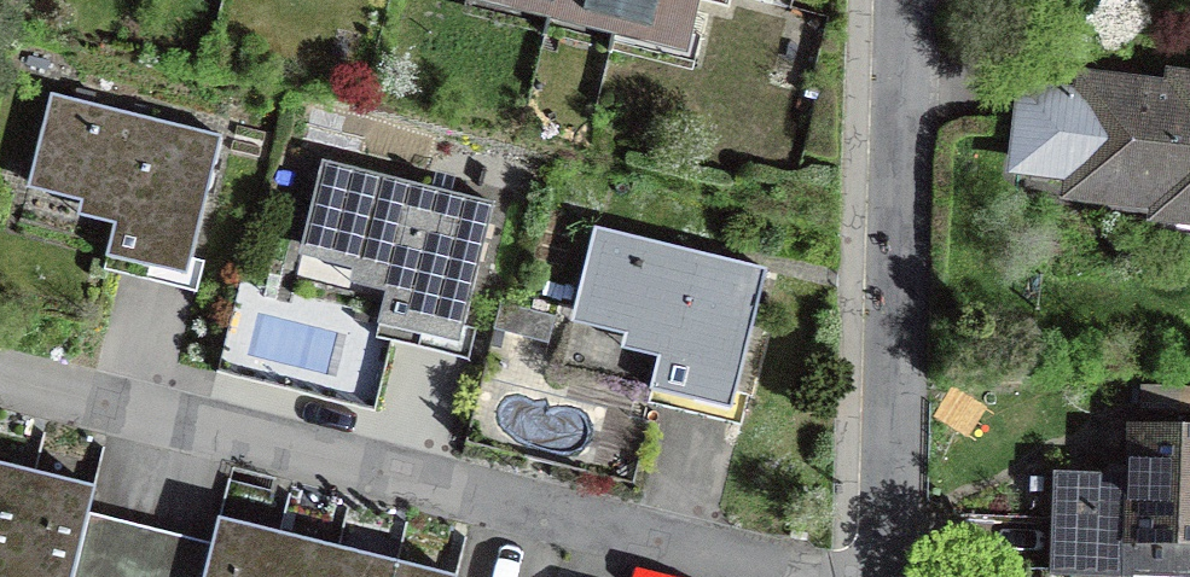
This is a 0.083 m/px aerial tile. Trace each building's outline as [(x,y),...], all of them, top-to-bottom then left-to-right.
[(547,29),(554,0),(477,0),(474,11),(547,29)] [(547,29),(612,45),(623,0),(554,0),(547,29)] [(612,45),(685,63),(700,0),(623,0),(612,45)] [(1039,66),(1018,187),(1189,217),(1189,92),(1039,66)] [(215,156),(45,105),(6,237),(176,288),(215,156)] [(495,203),(322,162),(302,245),(395,266),(379,333),(460,352),(495,203)] [(766,283),(593,241),(560,375),(733,417),(766,283)] [(1130,430),(1127,490),(1059,488),(1055,576),(1189,576),(1189,432),(1130,430)] [(34,474),(0,466),(0,576),(9,576),(34,474)] [(34,474),(9,576),(69,576),(84,517),(91,488),(34,474)] [(84,517),(69,576),(105,576),(118,525),(84,517)] [(279,534),(219,519),(212,547),(205,576),(268,576),(279,534)] [(118,525),(105,576),(139,576),(150,533),(118,525)] [(150,533),(139,576),(172,576),(181,540),(150,533)] [(337,548),(279,534),(268,576),(330,576),(337,548)] [(181,540),(172,576),(205,576),(212,547),(181,540)] [(397,563),(337,548),(330,576),(393,576),(397,563)] [(397,563),(393,576),(453,576),(397,563)]
